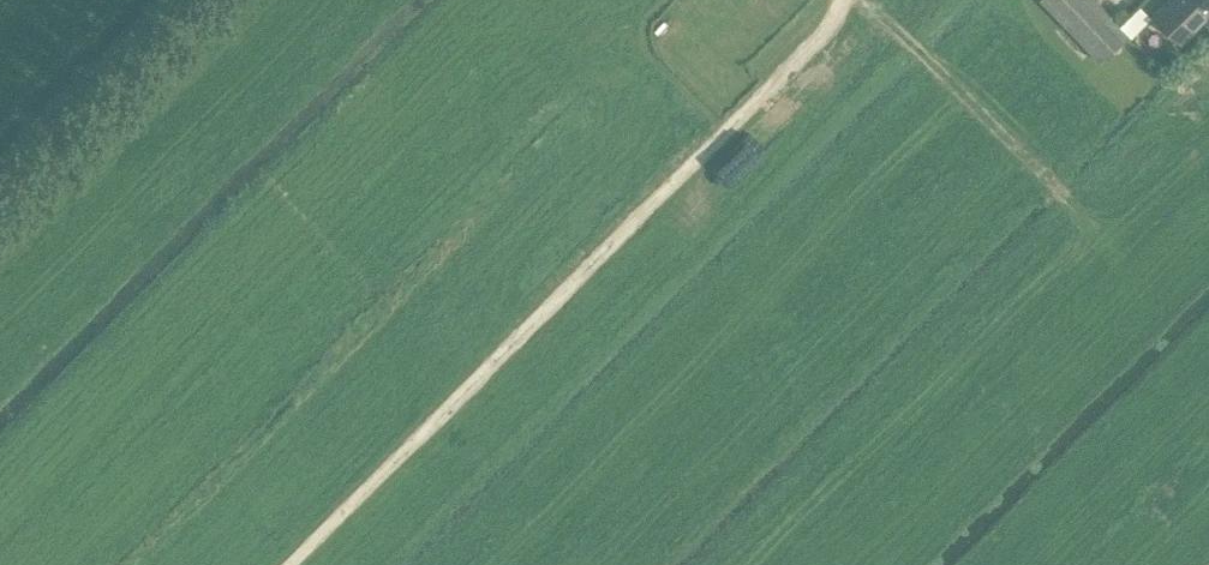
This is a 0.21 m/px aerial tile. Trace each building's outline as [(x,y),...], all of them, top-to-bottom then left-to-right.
[(1098,0),(1039,0),(1099,63),(1130,34),(1098,0)] [(1208,11),(1208,0),(1164,0),(1153,11),(1181,39),(1208,11)] [(1150,14),(1139,3),(1119,23),(1130,34),(1150,14)]
